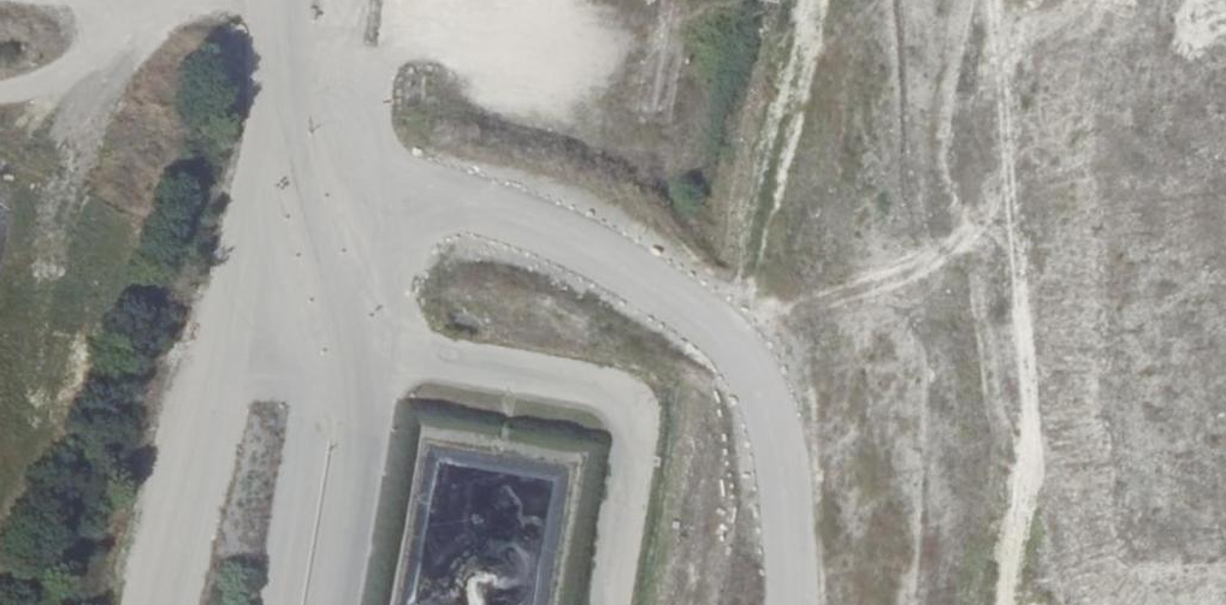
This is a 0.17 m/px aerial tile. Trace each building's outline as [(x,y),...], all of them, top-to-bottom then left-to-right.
[(632,114),(669,121),(689,3),(670,0),(651,0),(632,114)]
